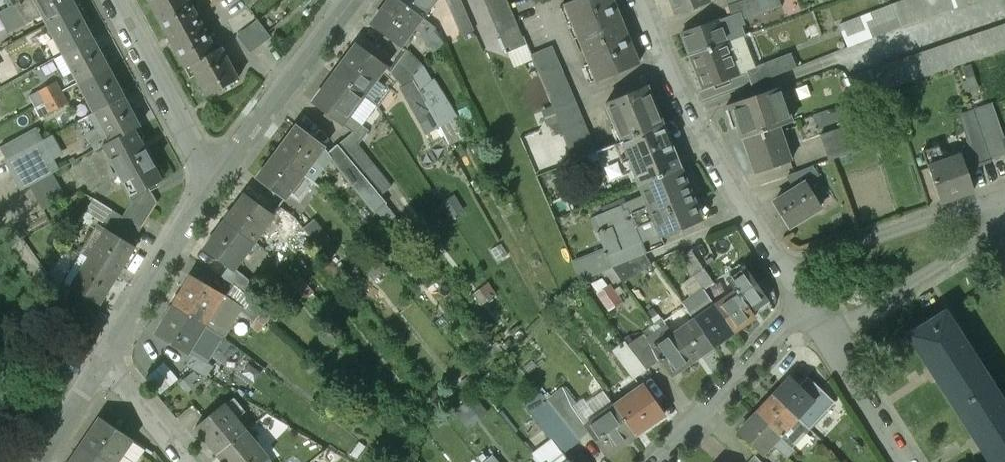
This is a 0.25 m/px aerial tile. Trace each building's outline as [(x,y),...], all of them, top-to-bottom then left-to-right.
[(47,24),(77,9),(72,0),(34,0),(47,24)] [(155,12),(177,0),(148,0),(155,12)] [(184,67),(216,50),(189,0),(177,0),(155,12),(184,67)] [(422,17),(399,0),(390,0),(372,24),(400,45),(422,17)] [(422,17),(434,0),(399,0),(422,17)] [(449,3),(463,36),(474,31),(460,0),(456,0),(449,3)] [(500,33),(505,31),(512,49),(525,44),(507,0),(486,0),(500,33)] [(564,4),(596,80),(638,63),(612,0),(573,0),(564,4)] [(707,0),(667,0),(672,15),(708,2),(707,0)] [(730,17),(737,14),(739,19),(779,4),(777,0),(743,0),(726,6),(730,17)] [(837,24),(846,47),(978,0),(905,0),(837,24)] [(77,9),(47,24),(63,54),(93,38),(77,9)] [(680,32),(689,55),(725,42),(741,36),(737,25),(741,24),(739,19),(737,14),(730,17),(716,22),(715,20),(680,32)] [(414,28),(434,49),(443,43),(435,27),(422,17),(414,28)] [(258,21),(238,36),(250,52),(270,37),(258,21)] [(847,77),(855,100),(1004,49),(1004,23),(847,77)] [(93,38),(63,54),(79,83),(108,67),(93,38)] [(737,75),(725,42),(689,55),(701,88),(737,75)] [(357,45),(336,74),(364,95),(386,67),(357,45)] [(572,161),(595,151),(575,101),(551,46),(530,55),(554,110),(572,161)] [(221,48),(216,50),(184,67),(190,77),(195,74),(206,95),(238,79),(221,48)] [(407,49),(390,72),(405,87),(411,101),(432,82),(424,67),(407,49)] [(745,72),(749,85),(795,68),(790,53),(762,64),(745,72)] [(108,67),(79,83),(94,113),(124,97),(108,67)] [(343,124),(364,95),(336,74),(314,103),(343,124)] [(55,81),(30,95),(35,106),(44,101),(62,92),(55,81)] [(455,118),(432,82),(421,92),(449,144),(461,138),(455,118)] [(606,103),(621,141),(662,125),(646,86),(606,103)] [(742,138),(777,126),(790,122),(778,89),(730,105),(742,138)] [(67,102),(62,92),(44,101),(50,112),(67,102)] [(438,126),(421,92),(411,101),(427,131),(428,132),(438,126)] [(124,97),(94,113),(110,142),(134,129),(140,126),(124,97)] [(349,136),(357,145),(369,128),(351,114),(343,124),(354,132),(349,136)] [(681,169),(662,125),(621,141),(595,151),(605,175),(630,165),(639,185),(681,169)] [(297,126),(276,154),(304,175),(315,160),(325,147),(297,126)] [(777,126),(742,138),(754,173),(789,161),(777,126)] [(43,140),(36,127),(1,146),(7,159),(43,140)] [(821,134),(829,161),(852,153),(844,127),(821,134)] [(134,129),(110,142),(103,145),(131,195),(131,196),(149,187),(162,179),(134,129)] [(977,129),(964,134),(975,164),(988,159),(977,129)] [(349,136),(338,145),(362,175),(374,166),(357,145),(349,136)] [(58,170),(43,140),(7,159),(5,159),(21,190),(29,185),(52,173),(58,170)] [(87,141),(70,150),(75,160),(93,152),(87,141)] [(338,145),(326,155),(351,184),(362,175),(338,145)] [(920,151),(925,167),(942,161),(937,146),(920,151)] [(300,181),(304,175),(276,154),(258,179),(286,199),(290,194),(300,181)] [(942,161),(925,167),(938,204),(973,191),(960,155),(942,161)] [(315,160),(304,175),(311,180),(323,166),(315,160)] [(374,166),(362,175),(380,195),(391,186),(374,166)] [(789,175),(796,188),(804,182),(805,183),(817,176),(812,167),(789,175)] [(700,218),(681,169),(639,185),(643,196),(595,215),(601,230),(595,233),(603,251),(604,255),(640,241),(640,242),(700,218)] [(65,198),(52,173),(29,185),(42,209),(65,198)] [(385,203),(362,175),(351,185),(374,213),(385,203)] [(300,181),(290,194),(297,199),(307,186),(300,181)] [(796,188),(773,203),(788,227),(820,208),(805,183),(804,182),(796,188)] [(157,202),(149,187),(131,196),(131,195),(128,196),(132,203),(123,216),(141,227),(157,202)] [(245,194),(225,221),(254,242),(273,216),(245,194)] [(463,209),(453,194),(441,203),(451,218),(463,209)] [(134,239),(141,227),(123,216),(111,209),(103,221),(134,239)] [(315,219),(304,227),(319,247),(330,239),(315,219)] [(233,270),(254,242),(225,221),(205,249),(233,270)] [(106,229),(88,258),(117,275),(134,246),(106,229)] [(645,254),(640,242),(640,241),(604,255),(603,251),(573,263),(580,280),(609,268),(641,256),(645,254)] [(699,242),(689,248),(702,267),(712,260),(699,242)] [(689,248),(676,257),(689,276),(702,267),(689,248)] [(641,256),(609,268),(614,280),(645,267),(641,256)] [(100,304),(117,275),(88,258),(71,286),(76,290),(96,302),(100,304)] [(234,283),(242,274),(236,267),(233,270),(227,266),(220,276),(234,283)] [(735,291),(714,305),(733,332),(733,333),(755,317),(750,311),(767,299),(745,267),(727,280),(735,291)] [(242,274),(234,283),(247,296),(256,287),(242,274)] [(192,275),(174,305),(204,324),(222,294),(192,275)] [(234,283),(226,297),(253,322),(262,311),(247,296),(234,283)] [(83,324),(96,302),(76,290),(68,303),(83,324)] [(240,310),(222,294),(204,324),(224,336),(240,310)] [(187,353),(204,324),(174,305),(156,335),(187,353)] [(714,305),(694,320),(712,346),(733,332),(714,305)] [(910,338),(955,408),(987,388),(975,371),(981,367),(945,311),(922,325),(924,328),(910,338)] [(694,320),(673,334),(692,360),(712,346),(694,320)] [(671,375),(692,360),(673,334),(668,326),(651,338),(657,346),(652,348),(660,359),(671,375)] [(657,346),(651,338),(648,339),(644,333),(628,344),(647,370),(660,359),(652,348),(657,346)] [(647,370),(628,344),(625,341),(612,350),(634,379),(647,370)] [(192,353),(185,365),(207,378),(214,366),(192,353)] [(241,359),(235,368),(255,382),(260,373),(241,359)] [(147,378),(160,394),(178,380),(165,363),(147,378)] [(198,377),(192,370),(180,381),(188,391),(195,385),(193,382),(198,377)] [(790,378),(773,395),(796,417),(813,400),(790,378)] [(663,415),(643,386),(614,406),(634,436),(663,415)] [(564,451),(591,432),(586,425),(588,424),(575,405),(577,403),(566,387),(532,412),(545,429),(546,428),(564,451)] [(990,461),(1004,461),(1004,404),(1004,403),(998,406),(987,388),(955,408),(990,461)] [(809,430),(796,417),(773,395),(756,413),(779,436),(792,448),(809,430)] [(469,430),(489,414),(474,396),(454,412),(469,430)] [(196,428),(218,454),(245,431),(235,419),(244,411),(233,397),(196,428)] [(831,400),(816,417),(825,426),(841,409),(831,400)] [(591,432),(607,455),(634,436),(614,406),(588,424),(586,425),(591,432)] [(737,433),(761,455),(779,436),(756,413),(737,433)] [(83,445),(108,461),(115,461),(122,452),(131,439),(101,418),(83,445)] [(268,458),(245,431),(218,454),(225,461),(263,461),(268,458)] [(131,439),(122,452),(136,461),(150,461),(152,453),(131,439)] [(83,445),(71,461),(108,461),(83,445)]
